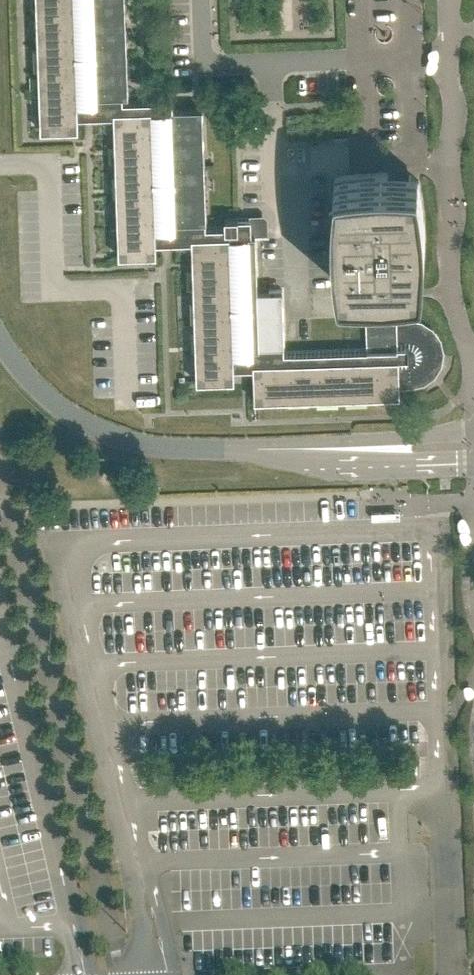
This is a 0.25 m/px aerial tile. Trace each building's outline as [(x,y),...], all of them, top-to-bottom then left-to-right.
[(400,386),(400,384),(411,383),(423,381),(433,373),(439,363),(441,351),(438,339),(431,329),(421,323),(408,321),(401,321),(399,285),(366,286),(367,318),(368,350),(284,353),(284,346),(283,289),(258,290),(256,236),(258,236),(269,236),(269,234),(264,234),(263,217),(239,218),(238,218),(238,217),(225,218),(225,226),(206,227),(206,220),(205,193),(202,108),(173,109),(173,100),(161,100),(123,101),(123,95),(128,95),(125,0),(37,0),(41,131),(79,130),(78,117),(114,116),(119,257),(157,255),(156,254),(156,243),(171,242),(192,241),(197,382),(235,381),(234,368),(254,368),(255,400),(400,395),(400,386)] [(424,219),(419,180),(420,180),(420,177),(420,176),(419,176),(419,175),(418,175),(418,174),(417,174),(415,174),(414,174),(413,174),(411,174),(410,174),(408,173),(407,173),(405,173),(403,173),(401,173),(399,173),(397,173),(395,173),(394,173),(393,173),(392,173),(391,173),(390,173),(389,173),(380,173),(370,173),(361,174),(353,175),(346,176),(338,177),(337,177),(336,178),(335,179),(334,189),(335,189),(333,209),(334,254),(337,273),(338,282),(338,283),(339,283),(339,284),(340,285),(341,285),(342,285),(346,286),(350,286),(354,286),(358,286),(362,286),(366,286),(399,285),(410,283),(410,284),(418,283),(418,282),(421,282),(422,281),(425,238),(426,238),(426,235),(425,231),(425,228),(425,225),(425,222),(425,219),(424,219)]
